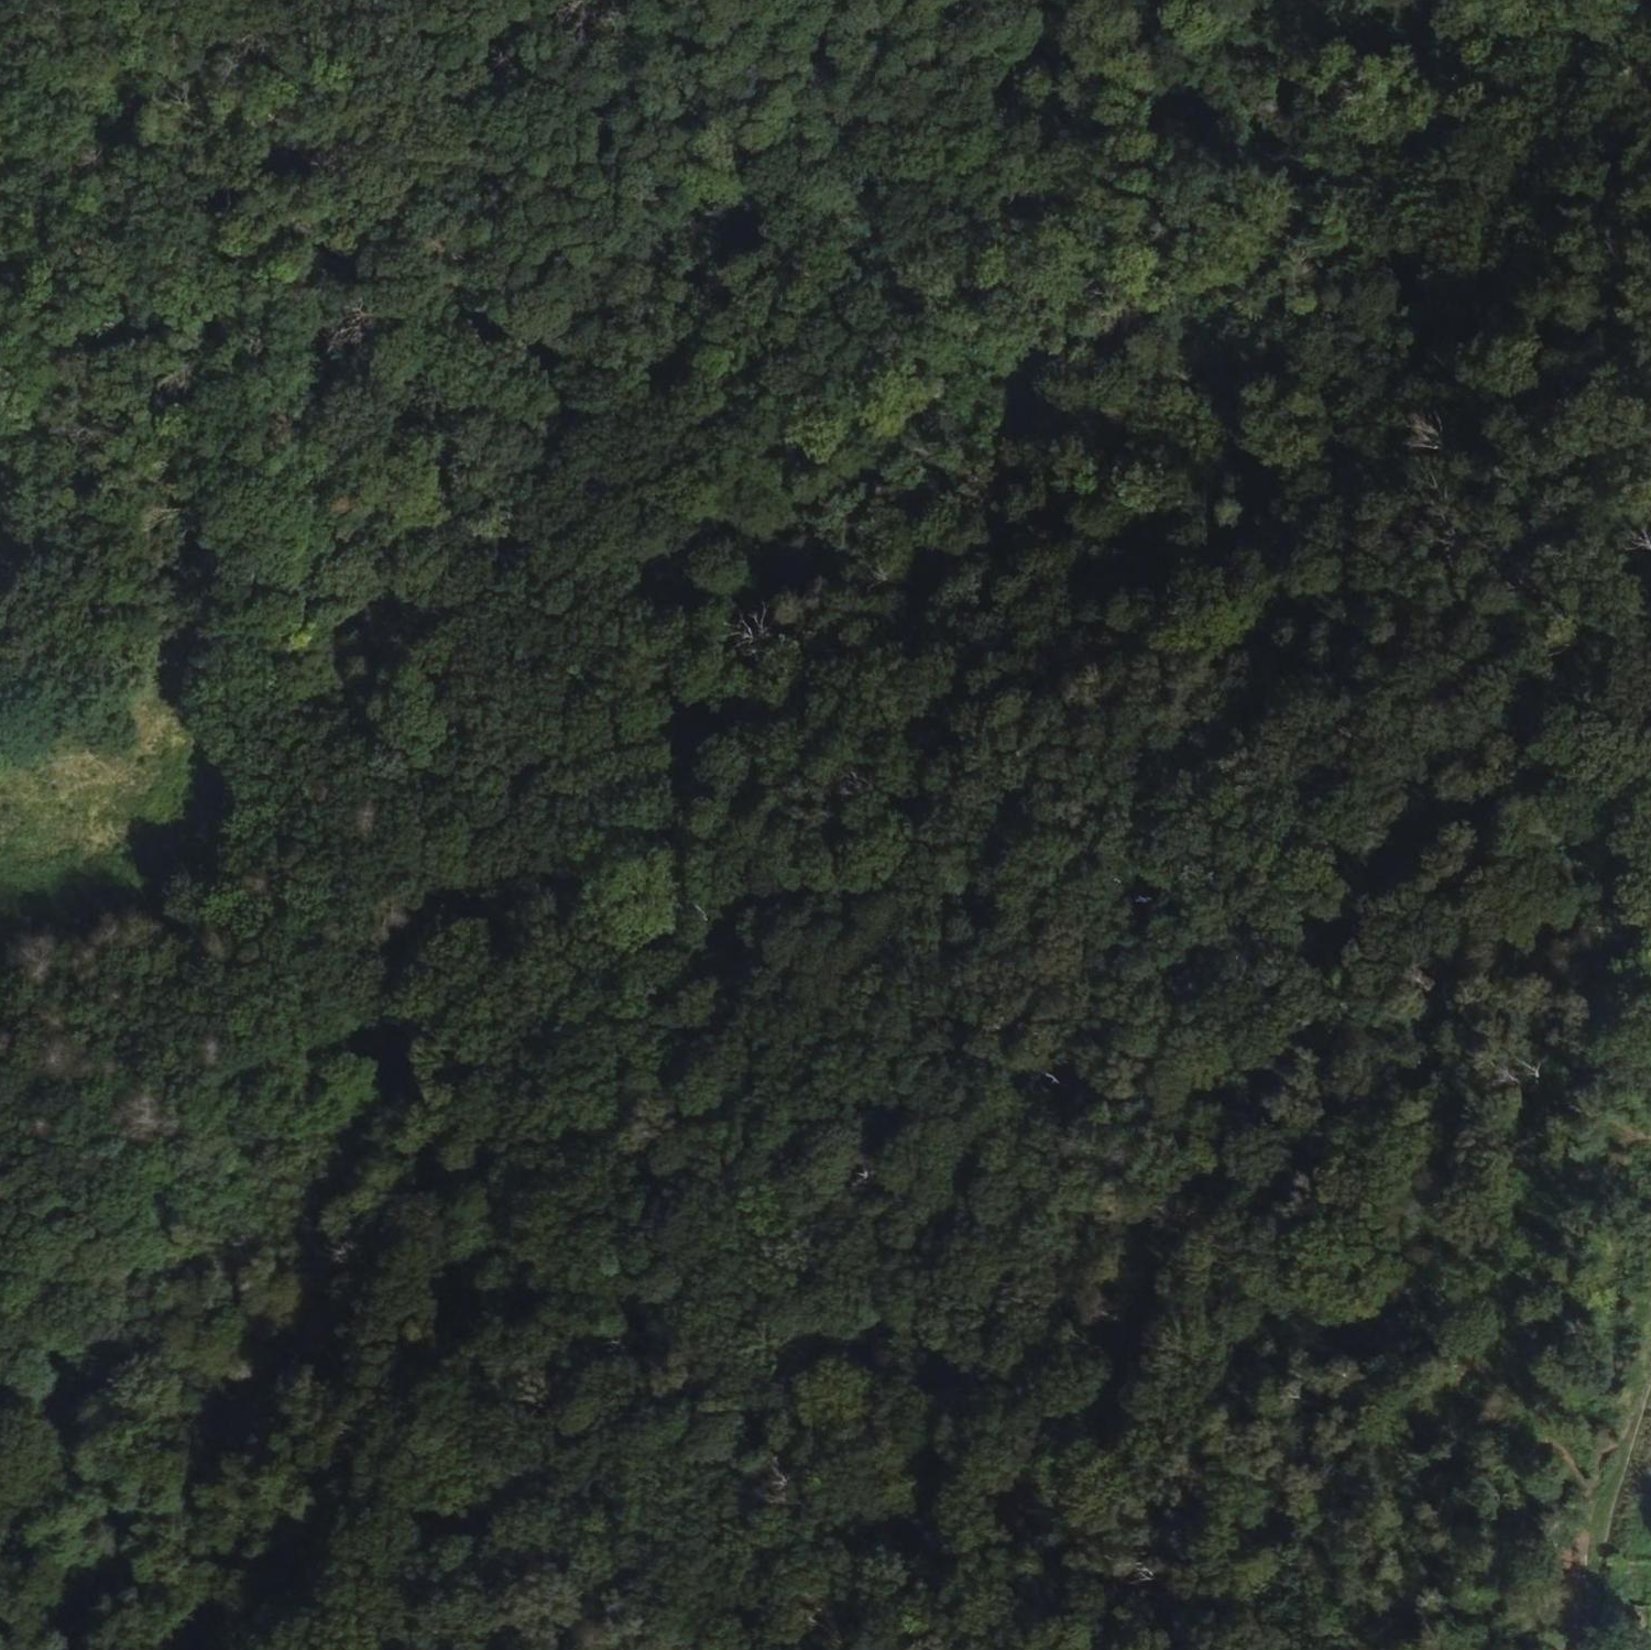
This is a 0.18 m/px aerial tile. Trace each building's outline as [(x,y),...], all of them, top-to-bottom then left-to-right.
[(1612,1649),(1623,1649),(1625,1632),(1613,1632),(1612,1649)]
